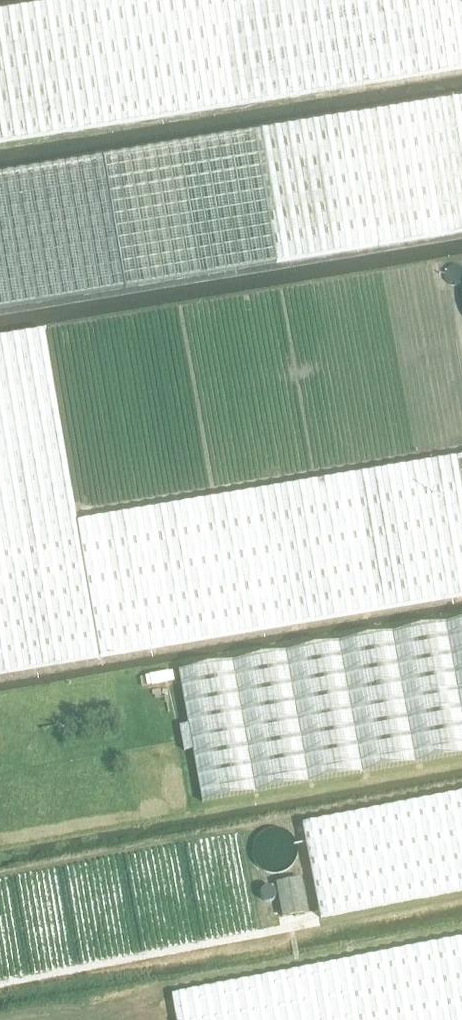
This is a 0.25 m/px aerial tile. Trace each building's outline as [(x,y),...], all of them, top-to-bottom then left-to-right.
[(83,129),(461,69),(461,0),(73,0),(64,1),(0,11),(0,142),(83,129)] [(192,144),(103,157),(0,174),(0,309),(126,289),(461,231),(461,98),(192,144)] [(0,336),(0,673),(99,657),(99,658),(461,597),(461,457),(77,522),(76,522),(76,521),(43,328),(0,336)] [(178,671),(188,725),(178,726),(182,750),(192,749),(202,802),(461,755),(461,619),(178,671)] [(169,683),(167,672),(148,676),(150,686),(169,683)] [(302,824),(320,918),(461,890),(461,793),(302,824)] [(294,856),(295,850),(294,845),(292,840),(289,835),(284,832),(279,830),(274,829),(268,830),(263,832),(259,835),(255,840),(253,845),(252,850),(253,856),(255,861),(259,865),(263,869),(268,871),(274,872),(279,871),(284,869),(289,865),(292,861),(294,856)] [(300,878),(275,882),(281,917),(307,912),(300,878)] [(172,994),(176,1019),(461,1019),(461,937),(260,977),(172,994)]
